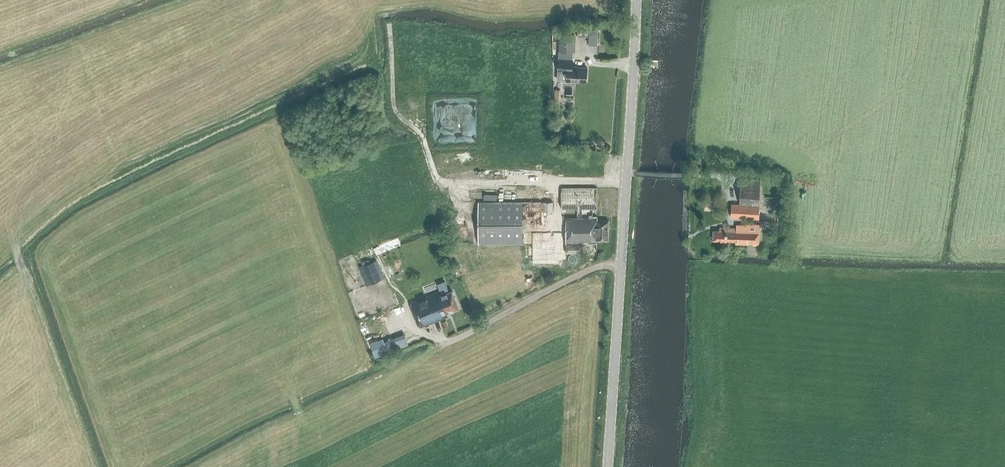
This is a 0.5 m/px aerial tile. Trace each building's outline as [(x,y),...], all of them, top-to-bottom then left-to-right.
[(587,43),(598,43),(597,26),(575,27),(576,36),(587,35),(587,43)] [(559,34),(558,59),(557,80),(586,82),(587,68),(571,67),(572,60),(570,60),(571,52),(572,52),(573,35),(559,34)] [(555,89),(554,100),(563,100),(563,97),(560,96),(561,89),(555,89)] [(760,179),(740,178),(739,204),(731,204),(730,218),(759,219),(760,179)] [(561,188),(561,209),(597,209),(597,188),(561,188)] [(478,202),(478,244),(532,244),(531,230),(541,230),(541,202),(478,202)] [(566,216),(566,253),(583,253),(583,243),(597,243),(597,240),(609,240),(609,221),(597,221),(597,216),(566,216)] [(759,225),(748,224),(736,224),(736,228),(719,227),(719,230),(713,230),(712,240),(735,241),(735,243),(747,244),(747,245),(758,245),(759,225)] [(533,233),(533,260),(562,260),(561,233),(552,233),(552,237),(550,237),(550,233),(533,233)] [(360,265),(367,283),(383,276),(376,258),(360,265)] [(448,313),(459,308),(452,291),(440,295),(439,292),(410,304),(420,328),(449,316),(448,313)] [(404,332),(388,337),(391,348),(407,343),(404,332)] [(380,344),(371,348),(374,355),(383,351),(380,344)]
